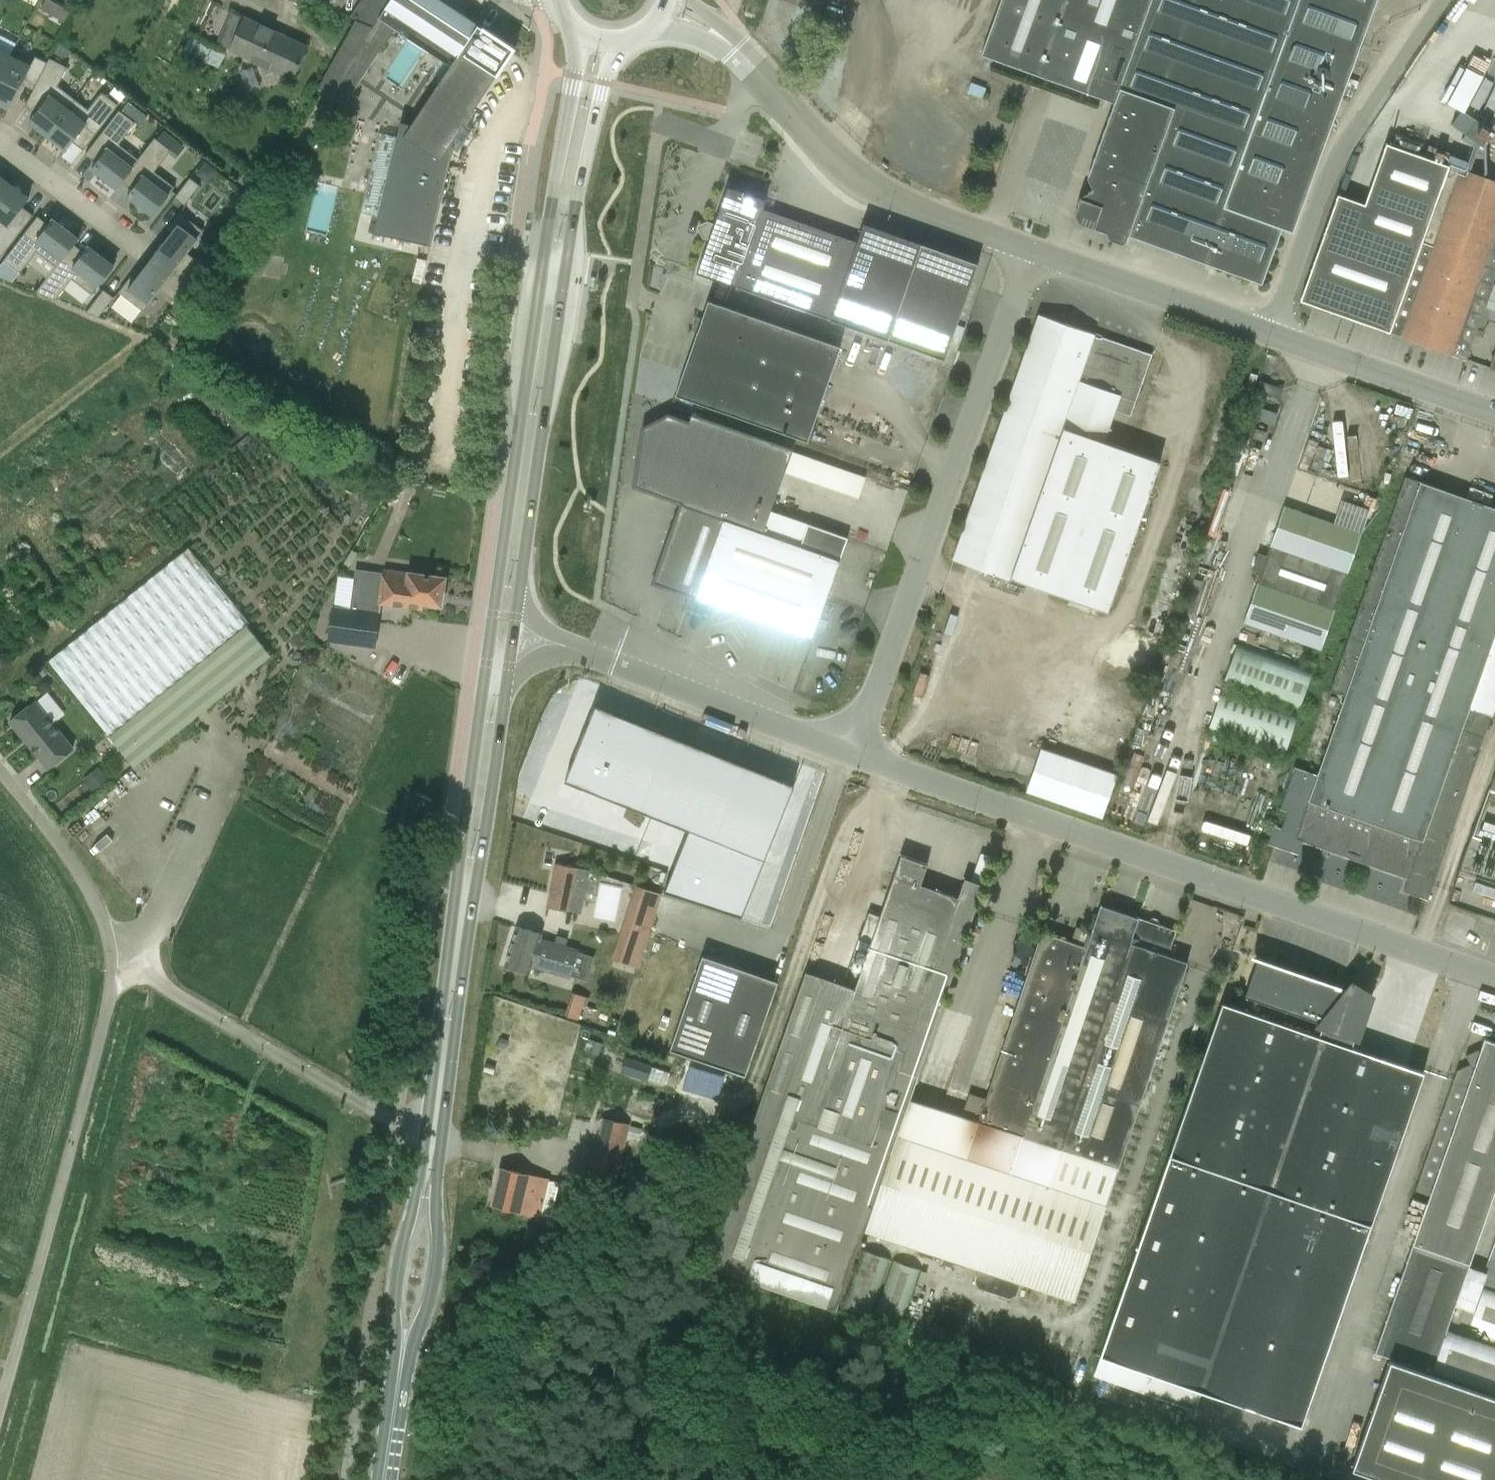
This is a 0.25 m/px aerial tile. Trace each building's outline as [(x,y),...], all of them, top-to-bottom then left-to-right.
[(57,3),(51,0),(46,0),(41,9),(50,14),(57,3)] [(373,25),(357,18),(319,87),(337,98),(338,98),(368,43),(380,50),(379,51),(380,52),(395,29),(450,65),(412,124),(401,121),(374,233),(375,233),(430,246),(454,148),(458,151),(471,131),(463,126),(497,75),(498,76),(516,48),(483,26),(482,27),(441,0),(390,0),(373,25)] [(350,15),(357,18),(373,25),(390,0),(361,0),(350,15)] [(988,36),(981,55),(1114,103),(1088,177),(1093,190),(1081,196),(1077,207),(1085,224),(1106,232),(1110,239),(1122,244),(1125,242),(1126,240),(1127,240),(1129,235),(1138,239),(1262,284),(1282,228),(1293,232),(1377,0),(1001,0),(988,36)] [(245,17),(229,50),(292,79),(307,46),(245,17)] [(191,40),(185,51),(218,67),(223,56),(191,40)] [(71,51),(60,42),(54,49),(56,51),(55,53),(63,58),(64,57),(66,58),(71,51)] [(11,56),(0,51),(0,77),(11,56)] [(10,108),(24,79),(36,85),(47,62),(35,56),(30,66),(11,56),(0,77),(0,103),(10,108)] [(68,67),(50,58),(47,62),(36,85),(25,105),(36,113),(30,121),(48,135),(76,99),(58,86),(68,67)] [(1484,135),(1491,116),(1482,112),(1490,92),(1494,94),(1494,76),(1469,66),(1455,101),(1463,104),(1455,123),(1484,135)] [(125,96),(115,88),(110,94),(121,102),(125,96)] [(89,109),(76,99),(48,135),(66,149),(72,141),(83,149),(118,104),(102,92),(89,109)] [(135,122),(119,110),(86,154),(87,155),(88,153),(97,161),(92,168),(118,188),(123,181),(123,180),(139,159),(119,144),(135,122)] [(1428,144),(1424,156),(1418,154),(1421,142),(1396,134),(1392,145),(1388,143),(1367,204),(1364,203),(1352,237),(1326,228),(1300,300),(1390,332),(1402,336),(1433,246),(1422,242),(1449,165),(1447,164),(1451,152),(1428,144)] [(154,215),(175,187),(155,171),(171,150),(155,138),(139,159),(123,180),(123,181),(133,188),(127,195),(154,215)] [(208,184),(218,171),(205,161),(195,174),(208,184)] [(1467,359),(1493,284),(1494,278),(1494,181),(1461,169),(1433,246),(1402,336),(1416,341),(1415,344),(1416,346),(1422,348),(1425,347),(1426,344),(1451,354),(1452,353),(1467,359)] [(10,184),(0,176),(0,198),(10,184)] [(200,185),(190,177),(175,197),(185,205),(200,185)] [(0,198),(0,258),(33,215),(23,207),(29,199),(10,184),(0,198)] [(728,186),(714,223),(708,221),(698,226),(703,237),(709,239),(697,272),(945,359),(978,263),(864,223),(857,242),(763,208),(766,199),(728,186)] [(203,230),(180,212),(168,228),(172,231),(153,255),(190,284),(204,266),(187,252),(203,230)] [(37,251),(56,266),(57,266),(73,245),(73,246),(79,239),(53,219),(48,224),(38,216),(5,259),(21,271),(37,251)] [(72,278),(93,294),(114,266),(88,246),(83,253),(73,246),(73,245),(57,266),(56,266),(37,291),(56,299),(72,278)] [(131,276),(119,292),(142,310),(158,288),(176,302),(190,284),(153,255),(135,279),(131,276)] [(12,265),(4,260),(0,265),(0,276),(3,277),(12,265)] [(1493,284),(1485,307),(1494,311),(1494,284),(1493,284)] [(99,317),(114,297),(104,289),(86,312),(99,317)] [(841,346),(822,339),(709,300),(676,395),(789,434),(808,441),(841,346)] [(1039,315),(953,559),(1009,577),(1009,578),(1108,611),(1114,592),(1161,460),(1106,441),(1116,410),(1131,415),(1152,354),(1039,315)] [(1481,342),(1485,331),(1477,328),(1473,340),(1481,342)] [(1251,363),(1261,367),(1264,358),(1255,354),(1251,363)] [(848,537),(808,523),(771,511),(793,450),(692,414),(689,422),(669,414),(643,427),(634,486),(680,502),(679,503),(681,504),(654,583),(690,596),(688,601),(692,610),(708,616),(712,604),(812,639),(848,537)] [(1433,885),(1481,746),(1492,715),(1469,707),(1494,634),(1494,508),(1405,476),(1330,690),(1346,696),(1318,775),(1296,767),(1281,809),(1289,811),(1283,828),(1274,825),(1268,843),(1298,854),(1302,841),(1408,878),(1404,891),(1428,899),(1433,885)] [(1284,506),(1244,620),(1322,647),(1362,533),(1284,506)] [(250,622),(189,547),(49,661),(110,736),(108,737),(113,744),(115,742),(135,766),(235,686),(272,655),(248,625),(250,622)] [(445,577),(384,569),(383,573),(356,569),(350,610),(333,608),(329,639),(376,646),(379,623),(380,614),(379,614),(380,604),(396,606),(396,605),(423,609),(424,603),(441,605),(445,577)] [(1223,682),(1299,709),(1312,667),(1237,641),(1223,682)] [(1284,753),(1299,709),(1222,684),(1208,728),(1284,753)] [(35,701),(10,721),(49,768),(73,748),(35,701)] [(663,891),(741,916),(794,785),(588,703),(558,778),(688,830),(663,891)] [(1041,748),(1026,790),(1103,817),(1117,775),(1041,748)] [(83,779),(95,794),(112,780),(110,779),(114,776),(107,768),(104,771),(99,766),(83,779)] [(1223,842),(1228,829),(1202,821),(1198,833),(1223,842)] [(870,943),(863,961),(854,988),(806,971),(750,1132),(881,1178),(909,1098),(910,1099),(918,1075),(984,884),(965,878),(958,895),(921,882),(928,864),(901,854),(880,915),(868,911),(859,939),(870,943)] [(590,870),(576,867),(557,863),(548,907),(582,914),(590,870)] [(651,930),(663,895),(636,886),(624,922),(651,930)] [(1101,904),(1092,931),(1077,926),(1072,941),(1042,931),(979,1121),(910,1099),(909,1098),(881,1178),(1091,1252),(1188,962),(1168,955),(1176,929),(1158,924),(1158,922),(1157,919),(1153,918),(1150,919),(1150,921),(1138,917),(1139,917),(1138,916),(1137,917),(1102,905),(1102,904),(1101,904)] [(638,968),(651,930),(624,922),(611,960),(638,968)] [(506,965),(530,972),(532,964),(579,978),(587,954),(540,940),(542,934),(517,927),(506,965)] [(703,955),(670,1049),(745,1075),(778,981),(703,955)] [(1406,1065),(1423,1016),(1424,1017),(1425,1015),(1366,995),(1364,1001),(1350,995),(1352,990),(1256,957),(1256,958),(1244,995),(1317,1021),(1313,1034),(1222,1002),(1169,1155),(1091,1376),(1190,1411),(1197,1391),(1298,1427),(1359,1253),(1369,1225),(1371,1226),(1423,1073),(1424,1072),(1406,1065)] [(586,996),(573,992),(565,1015),(578,1020),(586,996)] [(509,1040),(501,1037),(498,1045),(506,1048),(509,1040)] [(1454,1308),(1469,1266),(1494,1190),(1494,1041),(1494,1042),(1484,1038),(1480,1052),(1478,1049),(1466,1055),(1470,1064),(1458,1070),(1457,1070),(1414,1193),(1428,1198),(1375,1352),(1390,1357),(1431,1371),(1446,1329),(1453,1307),(1454,1308)] [(602,1043),(589,1039),(585,1050),(598,1055),(602,1043)] [(620,1071),(647,1080),(652,1066),(624,1058),(620,1071)] [(496,1066),(486,1062),(483,1071),(493,1074),(496,1066)] [(631,1124),(603,1117),(587,1186),(615,1192),(628,1137),(631,1125),(631,1124)] [(639,1140),(642,1128),(631,1125),(628,1137),(639,1140)] [(863,1231),(881,1178),(750,1132),(704,1263),(837,1310),(864,1231),(863,1231)] [(492,1203),(535,1214),(549,1217),(558,1182),(544,1179),(501,1168),(492,1203)] [(863,1231),(864,1231),(979,1269),(976,1280),(979,1288),(1010,1299),(1017,1295),(1021,1282),(1075,1300),(1091,1252),(881,1178),(863,1231)] [(622,1194),(624,1187),(618,1185),(615,1192),(622,1194)] [(921,1271),(864,1251),(844,1308),(901,1328),(921,1271)] [(921,1270),(921,1271),(917,1283),(923,1285),(927,1272),(921,1270)] [(913,1298),(918,1299),(922,1286),(917,1284),(913,1298)] [(1482,1286),(1478,1285),(1468,1313),(1472,1314),(1468,1325),(1484,1330),(1488,1336),(1494,1339),(1494,1291),(1482,1286)] [(1494,1394),(1494,1346),(1446,1329),(1431,1371),(1494,1394)] [(1431,1371),(1390,1357),(1351,1466),(1392,1479),(1494,1479),(1494,1394),(1431,1371)]
